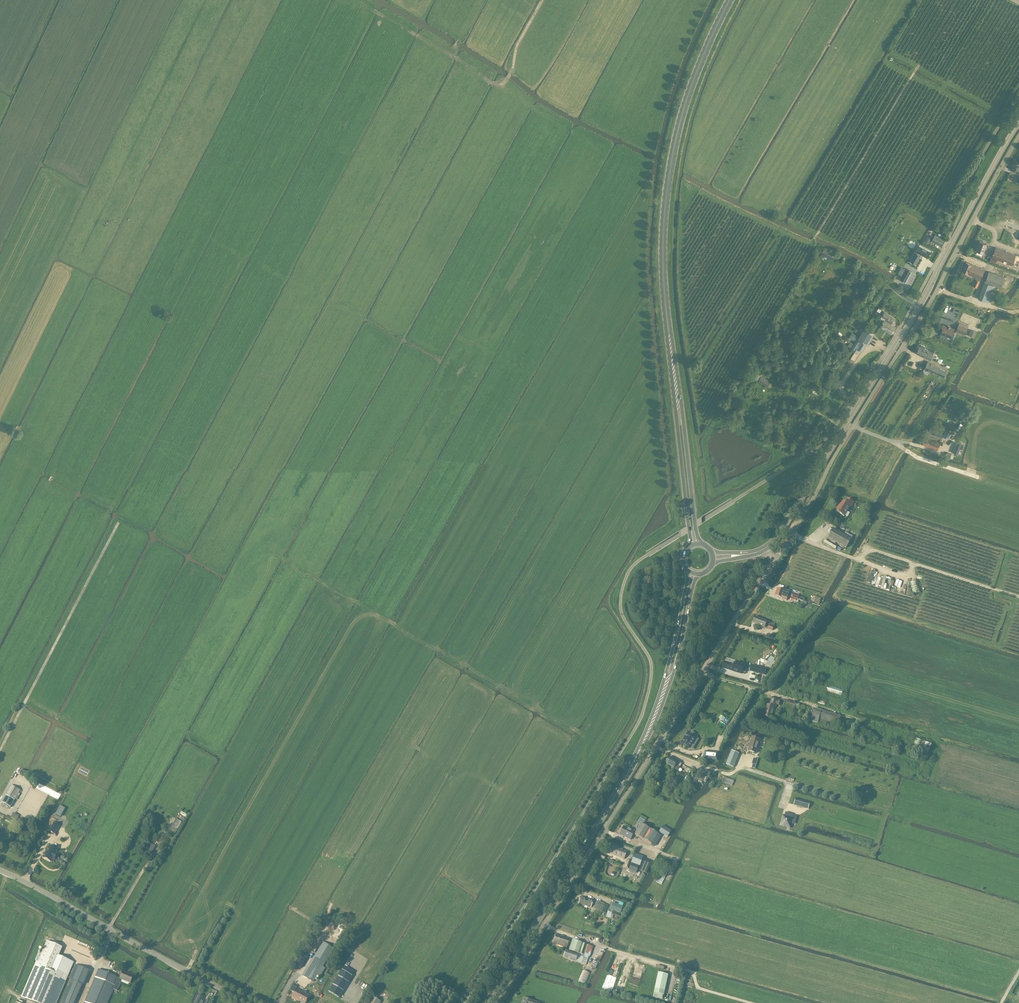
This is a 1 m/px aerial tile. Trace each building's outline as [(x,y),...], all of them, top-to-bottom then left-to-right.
[(942,246),(945,239),(935,234),(931,241),(942,246)] [(986,250),(988,246),(986,246),(986,244),(980,241),(976,250),(983,253),(984,249),(986,250)] [(927,256),(930,251),(919,245),(912,258),(917,261),(921,253),(927,256)] [(1018,263),(1018,256),(996,247),(992,257),(1018,266),(1018,263)] [(823,250),(820,256),(822,257),(823,255),(830,258),(833,260),(835,255),(823,250)] [(966,262),(962,271),(976,277),(975,279),(976,279),(980,281),(980,279),(985,270),(966,262)] [(906,268),(899,279),(906,283),(913,271),(906,268)] [(1001,287),(1005,277),(989,271),(979,298),(990,302),(996,285),(1001,287)] [(893,323),(895,319),(884,312),(882,316),(886,318),(884,320),(880,327),(892,334),(896,327),(891,324),(892,322),(893,323)] [(942,330),(940,334),(951,338),(955,329),(943,324),(941,329),(942,330)] [(968,328),(958,324),(955,332),(964,336),(968,328)] [(867,344),(874,334),(864,328),(858,338),(866,344),(867,344)] [(852,332),(850,335),(853,337),(851,339),(856,342),(858,338),(859,336),(852,332)] [(852,348),(851,350),(856,353),(859,349),(862,351),(866,344),(858,338),(856,342),(855,344),(852,348)] [(782,340),(779,344),(788,349),(791,345),(782,340)] [(919,346),(916,353),(931,359),(934,353),(924,349),(925,346),(922,345),(921,347),(919,346)] [(928,361),(924,369),(925,369),(936,374),(944,378),(947,372),(939,368),(939,367),(928,361)] [(757,380),(760,375),(754,371),(750,376),(757,380)] [(767,386),(769,381),(761,376),(760,375),(758,378),(759,379),(758,381),(767,386)] [(935,433),(943,437),(945,431),(931,426),(929,431),(935,433)] [(924,440),(923,443),(923,445),(938,450),(940,443),(925,437),(924,440)] [(957,442),(953,452),(959,455),(963,444),(957,442)] [(851,506),(854,503),(848,499),(846,503),(843,501),(839,508),(838,508),(836,511),(838,513),(839,514),(839,513),(844,516),(850,506),(851,506)] [(828,537),(846,548),(851,539),(844,535),(833,529),(828,537)] [(823,543),(835,550),(836,547),(834,545),(835,543),(826,538),(823,543)] [(875,585),(885,589),(887,584),(884,584),(886,579),(878,576),(875,585)] [(921,592),(918,581),(911,582),(914,594),(921,592)] [(770,591),(773,587),(765,582),(763,585),(770,591)] [(777,589),(776,593),(787,596),(788,597),(789,597),(791,598),(792,594),(789,593),(790,591),(785,590),(785,592),(777,589)] [(755,617),(753,623),(765,628),(766,624),(769,625),(768,629),(773,631),(775,624),(755,617)] [(763,644),(747,640),(746,646),(761,650),(763,644)] [(742,673),(744,666),(735,663),(734,664),(725,662),(723,668),(732,671),(733,671),(742,673)] [(752,665),(750,671),(765,676),(767,669),(752,665)] [(827,685),(825,691),(841,696),(843,691),(841,690),(841,689),(827,685)] [(767,705),(764,716),(771,719),(775,707),(775,708),(776,704),(779,705),(780,702),(777,701),(772,699),(770,706),(767,705)] [(841,716),(822,711),(814,709),(810,722),(818,724),(818,722),(838,727),(841,716)] [(696,738),(694,736),(695,734),(691,732),(690,734),(688,733),(681,743),(690,748),(696,738)] [(756,753),(760,740),(752,737),(748,751),(756,753)] [(912,751),(927,756),(931,744),(916,738),(912,751)] [(705,751),(704,759),(717,761),(718,753),(705,751)] [(734,768),(739,754),(732,751),(726,765),(734,768)] [(681,764),(669,757),(665,764),(676,770),(678,767),(679,767),(681,764)] [(700,774),(696,773),(692,782),(696,784),(700,774)] [(733,786),(734,781),(725,777),(723,782),(733,786)] [(11,808),(20,790),(11,785),(1,803),(11,808)] [(785,816),(783,816),(781,826),(790,828),(792,823),(794,824),(796,817),(792,816),(792,815),(786,813),(785,816)] [(175,834),(181,822),(176,819),(169,830),(175,834)] [(54,823),(49,832),(55,834),(59,826),(54,823)] [(641,824),(634,835),(654,847),(661,836),(641,824)] [(630,840),(635,831),(624,826),(619,835),(630,840)] [(667,837),(671,831),(663,826),(659,832),(667,837)] [(624,859),(627,851),(611,845),(607,853),(624,859)] [(49,846),(43,858),(51,862),(52,859),(54,860),(57,854),(56,853),(57,850),(49,846)] [(632,859),(631,863),(640,866),(641,861),(643,858),(634,854),(632,859)] [(643,859),(639,870),(646,874),(651,863),(643,859)] [(630,863),(631,862),(627,860),(624,868),(628,870),(629,868),(630,868),(628,872),(635,874),(637,871),(639,866),(630,863)] [(665,864),(656,882),(661,884),(671,867),(665,864)] [(641,884),(646,875),(642,873),(637,882),(641,884)] [(591,908),(593,900),(581,896),(578,904),(591,908)] [(596,901),(594,909),(602,912),(604,904),(596,901)] [(613,903),(610,910),(620,914),(623,907),(622,906),(623,903),(619,902),(618,905),(613,903)] [(567,948),(570,939),(556,934),(553,943),(567,948)] [(21,998),(33,1002),(56,1002),(68,974),(73,962),(59,956),(57,955),(60,947),(47,941),(44,949),(40,957),(38,962),(37,961),(23,994),(22,996),(21,998)] [(590,956),(592,947),(574,941),(571,952),(566,950),(563,957),(586,965),(589,956),(590,956)] [(313,982),(333,949),(323,943),(303,976),(313,982)] [(300,969),(307,957),(301,953),(294,965),(300,969)] [(88,971),(75,965),(69,979),(72,980),(63,1002),(74,1002),(88,971)] [(118,978),(99,970),(84,1002),(107,1002),(113,989),(117,991),(122,980),(130,983),(133,976),(123,972),(120,979),(118,978)] [(329,992),(339,998),(352,977),(342,970),(329,992)] [(590,973),(583,970),(578,981),(586,984),(590,973)] [(668,975),(658,973),(653,997),(663,999),(664,995),(668,975)] [(603,988),(611,991),(616,976),(613,975),(613,977),(612,981),(609,980),(608,983),(607,983),(608,980),(606,979),(603,988)] [(309,996),(296,989),(297,987),(293,985),(290,991),(294,993),(292,997),(303,1002),(305,1002),(309,996)]
